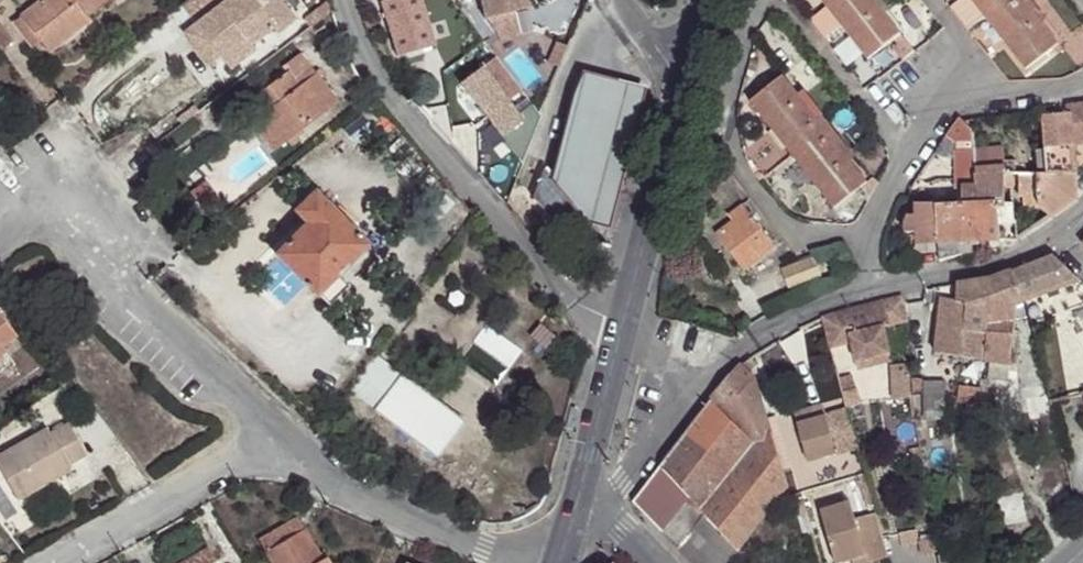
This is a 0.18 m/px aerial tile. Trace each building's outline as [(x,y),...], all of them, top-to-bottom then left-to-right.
[(21,18),(39,43),(49,55),(63,44),(91,21),(89,17),(105,3),(102,0),(42,0),(20,16),(21,18)] [(222,60),(245,42),(249,47),(274,27),(258,7),(265,1),(264,0),(228,0),(195,25),(222,60)] [(397,58),(437,44),(421,0),(387,0),(380,3),(397,58)] [(483,18),(500,37),(534,29),(528,0),(480,0),(483,18)] [(901,34),(875,0),(833,0),(830,3),(849,28),(845,32),(867,59),(901,34)] [(983,16),(970,0),(958,0),(950,6),(967,29),(983,16)] [(983,16),(988,13),(977,0),(970,0),(983,16)] [(988,13),(1005,0),(977,0),(988,13)] [(1060,44),(1043,23),(1025,0),(1005,0),(988,13),(1007,39),(1003,42),(1025,71),(1060,44)] [(1043,23),(1048,20),(1032,0),(1025,0),(1043,23)] [(830,3),(825,6),(845,32),(849,28),(830,3)] [(983,16),(1003,42),(1007,39),(988,13),(983,16)] [(21,18),(14,23),(33,48),(39,43),(21,18)] [(103,35),(91,21),(63,44),(74,58),(103,35)] [(1,50),(14,40),(0,23),(0,49),(1,50)] [(222,60),(195,25),(185,33),(212,67),(222,60)] [(444,40),(451,56),(474,46),(468,31),(444,40)] [(559,66),(567,47),(558,42),(549,62),(559,66)] [(294,81),(286,72),(252,98),(264,113),(286,141),(337,102),(311,68),(294,81)] [(571,95),(551,172),(593,221),(589,224),(608,229),(645,88),(582,72),(571,95)] [(796,152),(825,128),(829,125),(823,116),(824,116),(804,90),(799,94),(783,75),(750,103),(772,130),(776,127),(796,152)] [(884,111),(895,124),(905,116),(894,103),(884,111)] [(1082,145),(1082,105),(1067,108),(1068,115),(1072,115),(1075,146),(1082,145)] [(264,113),(258,118),(279,147),(286,141),(264,113)] [(1047,175),(1076,175),(1075,146),(1072,115),(1068,115),(1042,117),(1045,150),(1047,175)] [(957,188),(962,187),(976,187),(975,174),(975,149),(974,131),(963,120),(960,117),(947,136),(956,141),(957,188)] [(772,130),(792,156),(796,152),(776,127),(772,130)] [(834,209),(860,188),(867,182),(851,161),(825,128),(796,152),(816,178),(812,181),(834,209)] [(1004,147),(975,149),(975,174),(1006,171),(1004,147)] [(1036,151),(1037,174),(1047,175),(1045,150),(1036,151)] [(792,156),(812,181),(816,178),(796,152),(792,156)] [(532,197),(569,241),(589,224),(593,221),(551,172),(547,166),(543,170),(532,197)] [(1014,201),(1004,201),(1006,171),(975,174),(976,187),(976,204),(995,203),(999,240),(1018,242),(1014,201)] [(1006,171),(1004,201),(1014,201),(1013,173),(1006,171)] [(1076,175),(1047,175),(1037,174),(1023,173),(1023,197),(1024,209),(1042,209),(1051,219),(1077,201),(1076,175)] [(863,197),(868,202),(878,182),(873,178),(867,182),(860,188),(866,194),(863,197)] [(940,260),(963,256),(969,255),(969,242),(999,240),(995,203),(976,204),(976,187),(962,187),(962,205),(936,206),(939,246),(939,252),(940,260)] [(294,212),(306,224),(275,256),(317,297),(318,295),(330,306),(349,287),(337,276),(368,245),(314,191),(294,212)] [(745,271),(775,249),(752,216),(758,212),(748,200),(733,211),(738,217),(732,221),(716,233),(745,271)] [(912,254),(939,252),(939,246),(936,206),(936,204),(916,204),(916,215),(909,216),(905,224),(906,232),(916,232),(917,247),(911,247),(912,254)] [(728,215),(732,221),(738,217),(733,211),(728,215)] [(1026,303),(1081,282),(1052,256),(1013,272),(1026,303)] [(782,270),(789,289),(822,276),(815,257),(782,270)] [(935,352),(984,361),(990,307),(1016,306),(1026,303),(1013,272),(987,280),(957,284),(957,302),(941,298),(935,352)] [(846,311),(824,318),(832,349),(852,343),(858,362),(891,353),(884,327),(907,321),(905,297),(887,301),(846,311)] [(1009,365),(1012,365),(1016,306),(990,307),(984,361),(992,362),(990,378),(1007,381),(1009,365)] [(12,332),(0,317),(0,341),(12,332)] [(0,341),(0,346),(2,348),(16,338),(12,332),(0,341)] [(16,366),(2,348),(0,346),(0,378),(16,366)] [(891,353),(858,362),(860,370),(893,360),(891,353)] [(354,392),(377,410),(402,377),(379,359),(354,392)] [(731,562),(740,551),(788,488),(771,435),(754,379),(747,372),(754,367),(751,359),(741,367),(712,401),(634,503),(692,562),(732,562),(731,562)] [(461,422),(402,377),(377,410),(436,455),(461,422)] [(913,396),(923,396),(923,409),(945,410),(945,381),(923,381),(923,379),(912,379),(913,396)] [(988,383),(991,415),(1016,413),(1014,383),(988,383)] [(957,403),(979,406),(979,405),(988,405),(987,390),(960,385),(957,403)] [(843,394),(847,410),(862,407),(857,390),(843,394)] [(798,425),(827,417),(824,407),(795,414),(798,425)] [(802,493),(803,493),(777,410),(768,414),(770,418),(778,443),(794,496),(802,493)] [(851,425),(851,423),(848,411),(827,417),(831,430),(851,425)] [(858,450),(858,448),(851,425),(831,430),(827,417),(798,425),(808,463),(858,450)] [(18,501),(70,470),(67,466),(86,455),(68,424),(50,434),(47,430),(0,458),(0,471),(18,501)] [(814,531),(802,493),(794,496),(806,534),(814,531)] [(854,560),(865,557),(867,562),(874,562),(889,559),(889,556),(877,514),(876,514),(856,520),(852,504),(822,512),(837,562),(843,562),(854,560)] [(271,562),(330,562),(327,557),(323,560),(305,530),(297,517),(258,540),(271,562)] [(216,562),(207,547),(181,562),(214,562),(216,562)] [(939,556),(940,562),(956,562),(954,553),(939,556)]
